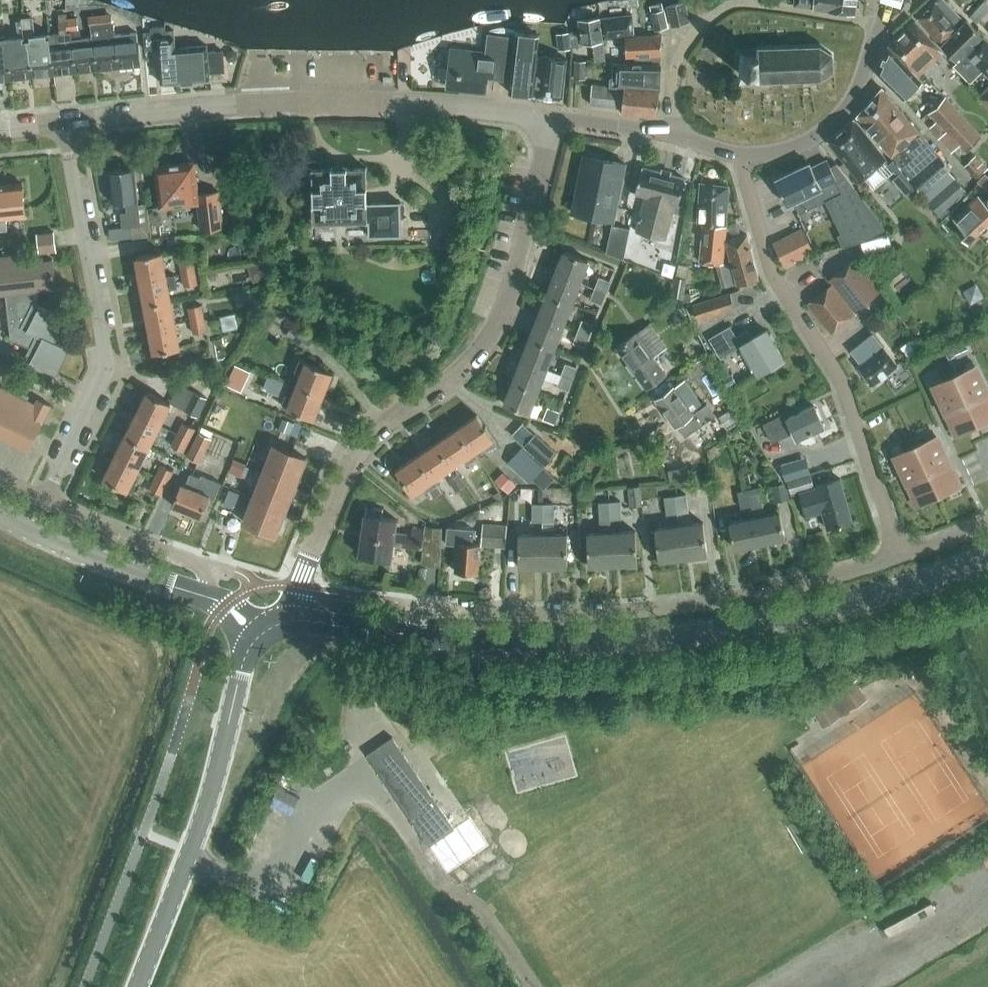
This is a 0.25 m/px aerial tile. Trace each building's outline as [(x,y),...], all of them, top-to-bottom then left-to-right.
[(794,6),(854,13),(856,0),(795,0),(794,6)] [(949,36),(964,21),(944,0),(937,0),(917,17),(940,44),(949,36)] [(671,25),(689,21),(685,2),(667,6),(671,25)] [(651,13),(664,10),(662,3),(650,6),(651,13)] [(655,30),(668,28),(664,10),(651,13),(655,30)] [(58,14),(60,32),(49,33),(50,42),(53,74),(75,72),(71,39),(70,39),(69,31),(66,31),(65,19),(66,18),(66,13),(58,14)] [(106,14),(88,16),(89,28),(91,28),(112,26),(111,16),(106,14)] [(604,39),(634,35),(632,14),(601,18),(604,39)] [(28,44),(32,76),(53,74),(50,42),(49,33),(48,31),(35,32),(33,15),(23,16),(24,22),(25,22),(27,44),(28,44)] [(66,31),(69,31),(78,29),(77,17),(66,18),(65,19),(66,31)] [(603,41),(600,18),(578,20),(580,30),(581,43),(593,42),(595,61),(605,60),(604,49),(603,41)] [(10,79),(32,76),(28,44),(27,44),(25,22),(24,22),(22,22),(22,19),(17,20),(18,36),(6,37),(6,38),(7,46),(10,79)] [(957,61),(983,35),(966,19),(964,21),(950,37),(949,36),(941,44),(943,47),(957,61)] [(907,63),(918,75),(943,52),(914,20),(889,44),(907,63)] [(112,26),(91,28),(92,37),(93,37),(96,69),(118,67),(114,35),(115,35),(114,25),(112,26)] [(175,47),(174,37),(174,29),(165,30),(165,26),(151,27),(151,32),(144,33),(145,50),(159,48),(161,83),(179,82),(177,64),(176,64),(175,47)] [(80,29),(78,29),(69,31),(70,39),(71,39),(75,72),(96,69),(93,37),(92,37),(81,38),(80,29)] [(580,30),(570,31),(570,35),(572,46),(577,45),(581,45),(581,43),(580,30)] [(114,35),(118,67),(140,65),(137,32),(115,35),(114,35)] [(511,81),(509,92),(532,94),(539,34),(516,32),(515,37),(516,37),(511,81)] [(558,50),(570,48),(568,32),(556,33),(558,50)] [(451,48),(449,69),(439,68),(437,83),(447,84),(447,85),(486,89),(487,78),(511,81),(516,37),(515,37),(488,33),(486,52),(451,48)] [(628,63),(660,63),(662,35),(625,37),(625,56),(627,56),(628,63)] [(983,35),(956,63),(972,79),(985,66),(987,69),(987,41),(983,35)] [(6,38),(0,39),(0,80),(10,79),(7,46),(6,38)] [(903,99),(924,80),(918,75),(907,63),(889,44),(876,71),(903,99)] [(177,64),(179,82),(209,79),(209,72),(222,71),(221,51),(207,52),(207,45),(175,47),(176,64),(177,64)] [(745,54),(740,54),(740,74),(757,74),(758,80),(820,78),(832,70),(833,68),(832,55),(831,52),(820,45),(757,47),(757,48),(745,48),(745,54)] [(562,98),(566,58),(539,55),(534,95),(562,98)] [(585,79),(585,60),(575,60),(574,78),(585,79)] [(660,63),(628,63),(614,63),(612,78),(610,78),(609,86),(616,87),(617,85),(621,86),(621,85),(659,88),(660,63)] [(393,74),(393,65),(384,64),(384,73),(393,74)] [(616,87),(605,86),(592,85),(591,104),(614,106),(615,103),(622,104),(621,112),(656,116),(659,89),(624,86),(623,92),(620,92),(620,87),(616,87)] [(950,168),(882,88),(857,115),(892,156),(892,155),(912,179),(911,179),(923,192),(950,168)] [(966,151),(981,135),(945,96),(929,112),(937,121),(947,131),(939,138),(951,151),(959,144),(966,151)] [(869,171),(885,157),(854,118),(827,140),(859,179),(869,171)] [(937,121),(929,128),(939,138),(947,131),(937,121)] [(613,220),(625,163),(584,155),(572,212),(613,220)] [(975,155),(964,166),(977,179),(987,167),(975,155)] [(809,163),(775,179),(787,204),(793,201),(799,212),(825,200),(846,245),(856,242),(886,228),(836,163),(830,165),(827,160),(811,167),(809,163)] [(225,228),(221,191),(197,193),(194,165),(191,162),(155,166),(159,207),(199,202),(201,231),(225,228)] [(400,202),(399,202),(385,202),(367,202),(366,167),(346,168),(346,166),(332,167),(332,168),(312,169),(314,221),(368,220),(368,235),(400,235),(400,220),(401,220),(400,202)] [(678,204),(685,178),(642,167),(635,193),(645,195),(636,231),(665,239),(674,203),(678,204)] [(140,224),(134,168),(109,171),(113,202),(126,201),(127,212),(121,213),(123,226),(140,224)] [(937,194),(951,181),(955,178),(948,170),(944,173),(929,186),(923,192),(921,194),(928,202),(934,196),(936,195),(937,194)] [(979,181),(986,189),(987,187),(987,176),(986,174),(979,181)] [(948,206),(966,191),(955,178),(937,194),(948,206)] [(704,222),(726,225),(728,186),(700,182),(697,221),(704,222)] [(0,185),(0,230),(7,229),(5,217),(25,215),(22,183),(0,185)] [(987,226),(987,207),(978,196),(953,219),(960,226),(956,230),(968,243),(987,225),(987,226)] [(140,224),(130,225),(132,239),(149,237),(146,204),(138,205),(140,224)] [(726,225),(704,222),(700,261),(715,263),(722,263),(726,225)] [(623,258),(630,229),(612,225),(607,251),(623,258)] [(784,266),(813,251),(803,229),(774,244),(784,266)] [(57,250),(55,232),(36,235),(39,252),(57,250)] [(758,278),(747,235),(725,240),(736,284),(736,285),(759,279),(759,278),(758,278)] [(556,271),(579,281),(588,259),(564,250),(556,271)] [(140,279),(165,274),(161,252),(136,256),(140,279)] [(22,254),(0,257),(0,294),(5,293),(10,338),(29,347),(23,358),(56,375),(69,349),(53,342),(66,317),(34,302),(38,296),(37,289),(56,287),(52,259),(23,263),(22,254)] [(181,273),(194,271),(192,257),(179,260),(181,273)] [(855,309),(878,291),(853,260),(830,278),(855,309)] [(722,263),(715,263),(722,287),(734,284),(728,264),(722,263)] [(194,271),(181,273),(184,286),(196,283),(194,271)] [(571,304),(579,281),(556,271),(547,294),(571,304)] [(145,304),(170,299),(168,289),(177,287),(174,274),(165,275),(165,274),(140,279),(145,304)] [(594,287),(605,291),(609,280),(599,276),(594,287)] [(680,297),(680,302),(690,301),(690,292),(685,293),(687,279),(676,277),(675,277),(674,278),(672,296),(674,296),(680,297)] [(831,332),(855,313),(831,283),(807,303),(831,332)] [(600,304),(605,291),(594,287),(589,299),(600,304)] [(735,309),(729,291),(692,303),(698,321),(735,309)] [(562,325),(571,304),(547,294),(538,315),(562,325)] [(149,328),(175,323),(170,299),(145,304),(149,328)] [(667,316),(677,308),(670,299),(660,306),(667,316)] [(190,320),(203,317),(201,305),(188,307),(190,320)] [(554,347),(562,325),(538,315),(530,338),(554,347)] [(203,317),(190,320),(193,333),(205,330),(203,317)] [(577,331),(588,335),(593,323),(582,319),(577,331)] [(175,323),(149,328),(154,352),(167,349),(169,358),(189,355),(187,346),(179,347),(175,323)] [(306,350),(313,341),(290,323),(283,331),(306,350)] [(666,347),(649,323),(636,332),(617,346),(647,388),(666,374),(654,356),(666,347)] [(736,336),(730,326),(709,338),(720,357),(742,344),(758,372),(783,358),(766,330),(751,338),(746,330),(736,336)] [(583,347),(588,335),(577,331),(572,343),(583,347)] [(873,333),(850,350),(861,364),(857,366),(872,384),(897,364),(883,346),(873,333)] [(545,368),(554,347),(530,338),(522,359),(545,368)] [(908,356),(918,352),(910,341),(901,348),(908,356)] [(957,357),(969,351),(966,344),(954,349),(957,357)] [(955,355),(953,350),(946,353),(949,358),(955,355)] [(542,377),(545,368),(522,359),(513,381),(537,391),(542,377)] [(296,370),(301,372),(296,384),(323,395),(332,372),(300,360),(296,370)] [(560,374),(571,378),(576,366),(565,362),(560,374)] [(226,384),(241,391),(250,372),(235,365),(226,384)] [(954,375),(977,424),(987,419),(987,394),(975,366),(954,375)] [(545,368),(542,377),(557,383),(560,374),(545,368)] [(566,390),(571,378),(560,374),(557,383),(556,386),(566,390)] [(735,381),(732,375),(725,379),(728,385),(735,381)] [(956,434),(977,424),(954,375),(933,385),(956,434)] [(703,406),(684,380),(674,387),(673,386),(655,399),(675,427),(693,414),(700,424),(714,414),(707,404),(703,406)] [(532,403),(537,391),(513,381),(504,403),(536,415),(539,406),(532,403)] [(323,395),(296,384),(291,397),(286,395),(282,405),(314,418),(323,395)] [(0,387),(0,436),(28,450),(51,405),(38,398),(35,404),(0,387)] [(136,413),(159,424),(170,402),(147,391),(136,413)] [(207,397),(194,391),(185,410),(198,416),(207,397)] [(554,397),(550,407),(557,410),(561,400),(554,397)] [(823,426),(813,405),(783,420),(781,415),(763,424),(772,442),(793,432),(797,438),(823,426)] [(554,423),(558,411),(557,410),(550,407),(548,406),(543,418),(554,423)] [(739,417),(733,406),(720,414),(726,424),(739,417)] [(148,446),(159,424),(136,413),(125,435),(148,446)] [(457,428),(473,452),(484,444),(487,449),(496,443),(477,414),(457,428)] [(283,418),(279,429),(290,433),(294,422),(283,418)] [(177,432),(189,438),(194,428),(182,422),(177,432)] [(476,457),(473,452),(457,428),(437,441),(453,465),(464,458),(467,463),(476,457)] [(198,461),(210,437),(198,431),(187,456),(198,461)] [(183,450),(189,438),(177,432),(171,445),(183,450)] [(544,464),(556,452),(536,433),(524,446),(544,464)] [(137,468),(148,446),(125,435),(114,457),(137,468)] [(936,436),(916,446),(938,495),(959,485),(936,436)] [(456,470),(453,465),(437,441),(417,455),(433,479),(444,471),(447,476),(456,470)] [(273,445),(263,470),(296,484),(306,458),(273,445)] [(918,505),(938,495),(916,446),(895,455),(918,505)] [(511,460),(510,461),(530,480),(532,479),(543,467),(522,448),(514,457),(511,460)] [(436,483),(433,479),(417,455),(396,469),(412,493),(424,485),(427,490),(436,483)] [(785,481),(810,472),(805,456),(780,465),(785,481)] [(126,490),(137,468),(114,457),(104,478),(126,490)] [(233,459),(228,472),(240,476),(245,464),(233,459)] [(155,477),(167,483),(173,471),(161,465),(155,477)] [(286,508),(296,484),(263,470),(253,495),(286,508)] [(448,478),(456,490),(465,484),(457,472),(448,478)] [(200,477),(190,473),(185,485),(182,483),(172,505),(200,516),(208,497),(214,499),(220,482),(201,475),(200,477)] [(503,473),(496,482),(507,492),(515,483),(503,473)] [(790,492),(813,485),(810,475),(787,481),(790,492)] [(161,493),(167,483),(155,477),(150,488),(161,493)] [(852,520),(840,478),(815,485),(815,487),(799,492),(806,515),(822,511),(827,528),(852,520)] [(436,483),(427,490),(432,497),(441,491),(436,483)] [(643,504),(642,486),(630,486),(631,504),(643,504)] [(752,505),(763,502),(759,486),(749,489),(752,505)] [(784,486),(771,488),(774,503),(787,500),(784,486)] [(740,507),(752,505),(749,489),(737,491),(740,507)] [(543,521),(553,521),(553,491),(543,491),(543,503),(543,521)] [(677,513),(688,512),(685,494),(675,495),(677,513)] [(276,534),(286,508),(253,495),(243,521),(260,528),(258,533),(273,538),(275,534),(276,534)] [(667,514),(677,513),(675,495),(664,497),(667,514)] [(600,520),(611,519),(610,501),(599,502),(600,520)] [(610,501),(611,519),(621,518),(620,501),(610,501)] [(754,517),(760,542),(785,537),(779,511),(765,514),(763,502),(752,505),(755,517),(754,517)] [(543,521),(543,503),(532,503),(532,521),(543,521)] [(735,548),(760,542),(754,517),(755,517),(752,505),(740,507),(743,519),(729,522),(735,548)] [(382,517),(383,508),(366,506),(365,514),(359,554),(390,559),(393,544),(421,548),(424,529),(411,527),(410,534),(394,532),(396,519),(382,517)] [(677,513),(683,557),(707,554),(703,522),(690,524),(688,512),(677,513)] [(659,561),(683,557),(677,513),(667,514),(669,526),(655,528),(659,561)] [(613,564),(611,531),(611,519),(600,520),(601,532),(587,533),(588,565),(613,564)] [(543,534),(543,566),(567,566),(567,533),(553,533),(553,521),(543,521),(543,534)] [(505,547),(507,526),(483,523),(481,545),(505,547)] [(438,566),(439,556),(441,526),(426,525),(425,546),(423,564),(438,566)] [(477,573),(480,543),(473,543),(474,529),(447,527),(446,543),(457,544),(455,571),(477,573)] [(611,531),(613,564),(637,563),(635,530),(611,531)] [(518,566),(543,566),(543,534),(518,534),(518,566)] [(865,695),(859,686),(862,684),(858,677),(838,690),(834,685),(804,705),(812,717),(815,715),(821,723),(838,712),(837,712),(847,705),(848,706),(865,695)] [(452,738),(444,727),(432,735),(440,746),(452,738)] [(454,829),(392,736),(367,754),(443,867),(476,846),(461,824),(454,829)]
